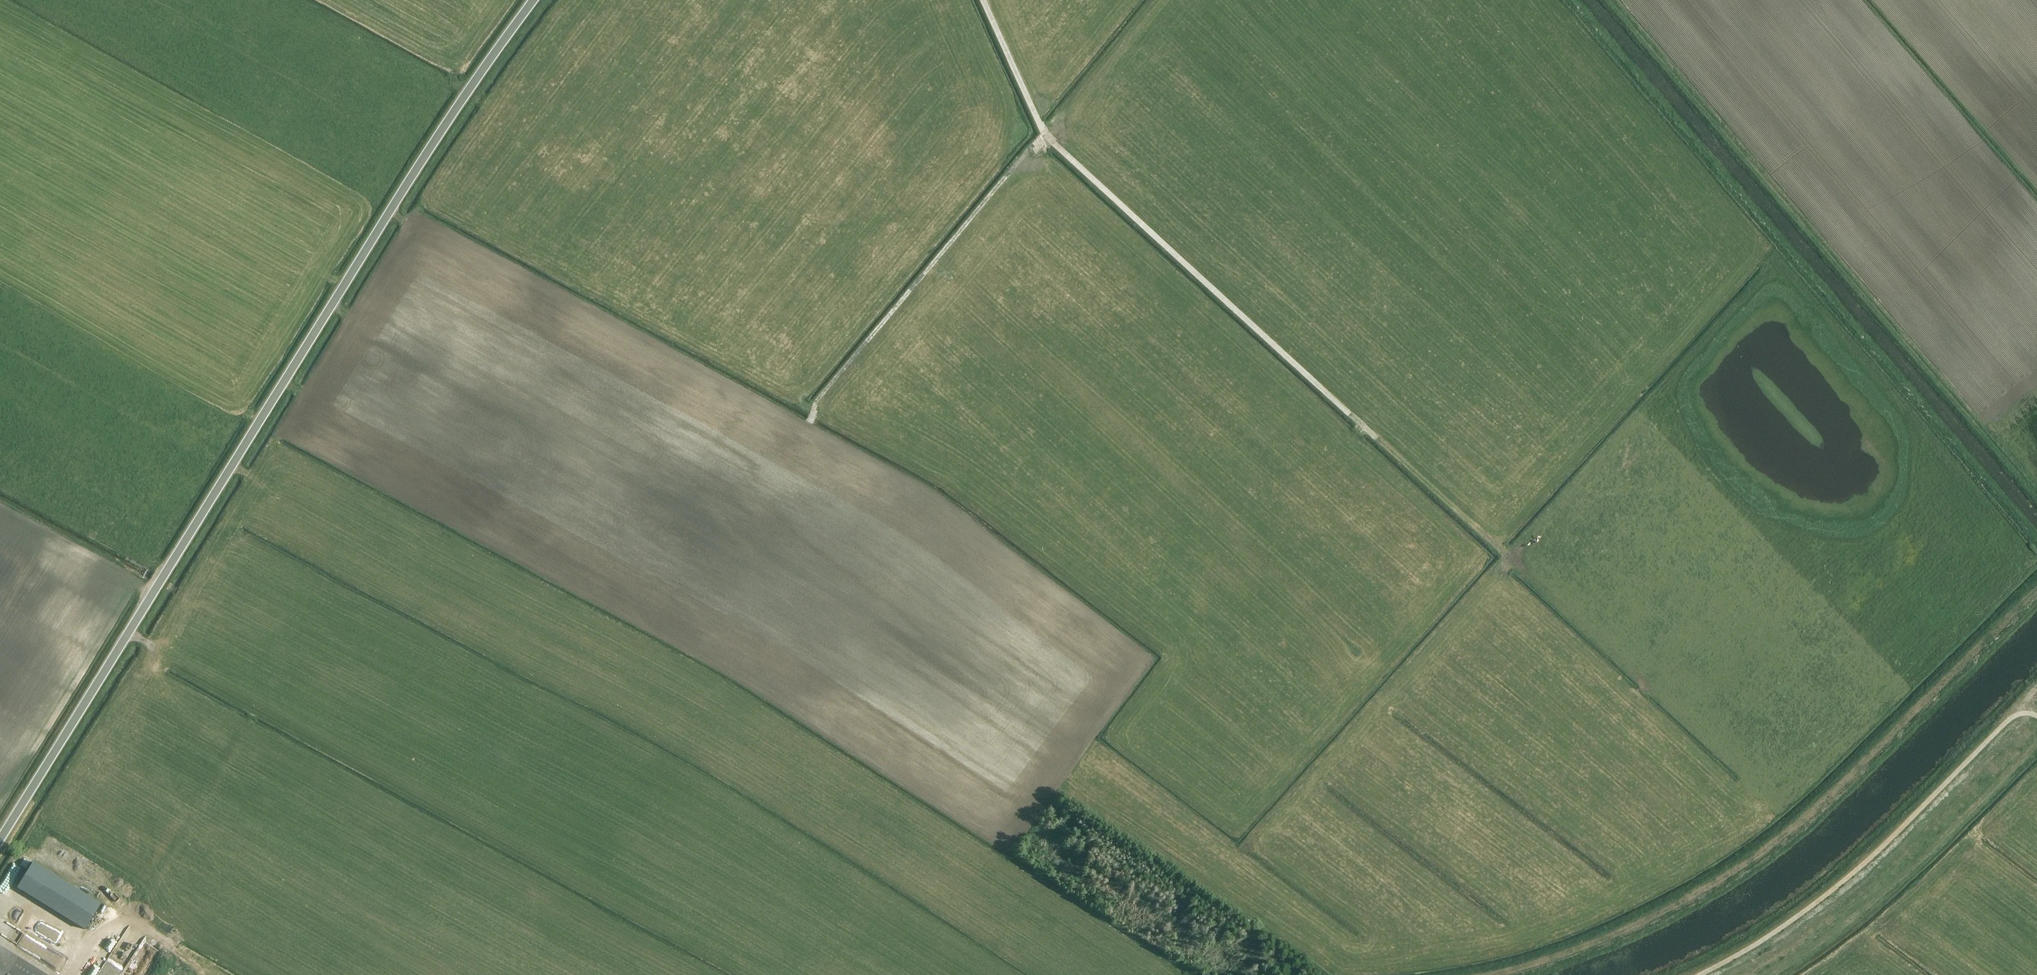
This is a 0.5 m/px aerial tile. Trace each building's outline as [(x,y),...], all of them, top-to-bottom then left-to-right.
[(50,874),(32,863),(17,888),(34,899),(85,930),(100,905),(50,874)] [(0,948),(0,974),(45,974),(0,948)]
